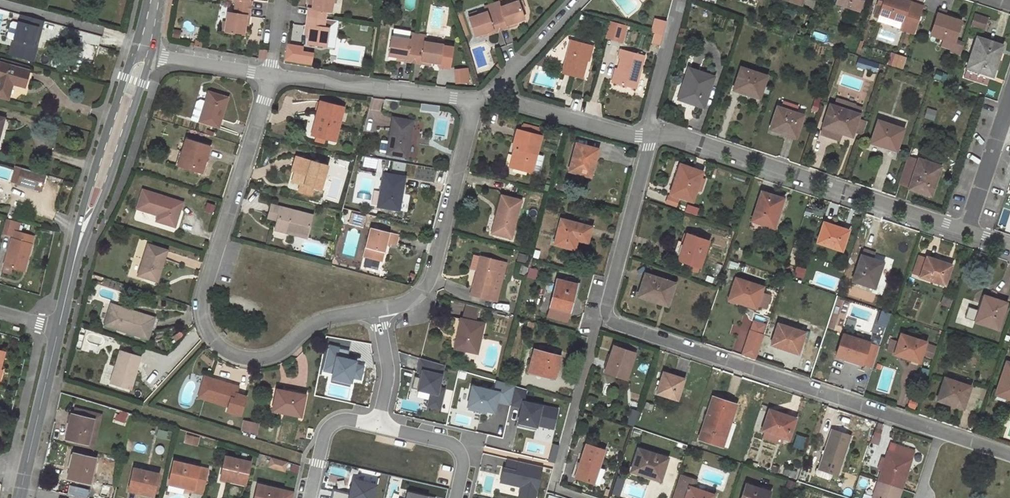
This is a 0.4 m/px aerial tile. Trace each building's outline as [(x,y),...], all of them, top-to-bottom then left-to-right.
[(235,6),(234,13),(227,12),(224,30),(243,33),(245,25),(246,15),(249,16),(251,0),(249,0),(236,0),(235,6)] [(307,16),(305,25),(309,26),(308,35),(307,44),(325,47),(328,28),(323,27),(325,11),(330,12),(332,0),(313,0),(312,8),(308,8),(307,16)] [(835,4),(858,12),(862,0),(837,0),(835,4)] [(877,21),(913,33),(922,6),(904,0),(879,0),(878,4),(883,5),(877,21)] [(491,6),(499,31),(507,29),(506,26),(515,23),(523,20),(517,2),(500,8),(498,3),(491,6)] [(941,3),(937,13),(944,16),(948,5),(941,3)] [(499,31),(491,6),(484,8),(485,13),(468,19),(474,37),(482,34),(491,31),(492,34),(499,31)] [(98,47),(103,27),(47,12),(44,23),(50,25),(48,33),(98,47)] [(961,21),(937,13),(930,34),(954,42),(961,21)] [(43,21),(21,15),(18,25),(13,23),(11,25),(8,36),(9,39),(15,40),(10,55),(32,62),(36,47),(32,46),(35,37),(39,38),(43,21)] [(975,15),(971,25),(982,28),(985,18),(975,15)] [(653,19),(651,26),(657,28),(659,20),(653,19)] [(602,37),(621,44),(627,27),(609,20),(602,37)] [(657,28),(651,26),(649,31),(663,35),(666,22),(659,20),(657,28)] [(411,33),(410,40),(391,37),(388,55),(397,57),(406,58),(405,61),(421,64),(421,61),(430,62),(439,64),(442,45),(424,42),(425,36),(411,33)] [(977,37),(967,67),(990,75),(992,75),(1002,46),(977,37)] [(566,58),(562,72),(582,78),(590,45),(566,38),(561,55),(563,57),(566,58)] [(960,55),(963,45),(954,42),(951,51),(960,55)] [(439,64),(448,65),(451,47),(442,45),(439,64)] [(286,46),(284,60),(311,64),(312,54),(301,53),(302,48),(286,46)] [(621,58),(618,68),(614,82),(636,88),(644,55),(620,49),(618,57),(621,58)] [(896,55),(893,65),(901,68),(904,58),(896,55)] [(0,60),(0,63),(27,70),(28,67),(0,60)] [(0,63),(0,96),(8,98),(12,83),(25,87),(29,71),(27,70),(0,63)] [(967,67),(964,77),(986,84),(990,75),(967,67)] [(468,82),(467,68),(454,70),(456,83),(468,82)] [(741,68),(734,87),(751,93),(750,95),(759,98),(766,76),(741,68)] [(689,69),(679,98),(703,106),(713,77),(689,69)] [(209,92),(200,121),(218,126),(227,98),(209,92)] [(201,102),(194,101),(189,119),(195,121),(201,102)] [(777,107),(770,129),(780,132),(780,130),(796,135),(803,116),(796,114),(798,107),(783,101),(781,108),(777,107)] [(314,135),(316,136),(324,138),(334,140),(343,108),(320,102),(317,112),(320,113),(314,135)] [(830,105),(824,125),(843,131),(842,132),(852,136),(854,130),(863,133),(867,122),(857,119),(859,114),(830,105)] [(393,118),(387,153),(406,156),(412,121),(393,118)] [(878,120),(871,142),(880,145),(881,144),(896,148),(903,129),(878,120)] [(824,125),(821,132),(840,138),(842,132),(843,131),(824,125)] [(523,126),(521,131),(537,136),(538,130),(523,126)] [(518,149),(513,167),(532,172),(541,136),(537,136),(521,131),(517,130),(513,147),(515,148),(518,149)] [(186,138),(178,166),(201,173),(209,145),(186,138)] [(576,144),(569,170),(591,176),(597,149),(576,144)] [(510,166),(513,167),(518,149),(515,148),(510,166)] [(304,173),(299,190),(311,194),(313,187),(320,189),(327,166),(296,156),(292,170),(304,173)] [(918,161),(907,158),(899,183),(910,186),(909,188),(929,194),(935,176),(937,176),(940,166),(918,160),(918,161)] [(21,166),(15,165),(11,180),(17,182),(21,166)] [(44,173),(21,166),(17,182),(40,188),(44,173)] [(674,184),(671,194),(693,201),(703,172),(683,166),(676,185),(674,184)] [(419,167),(419,180),(434,180),(434,167),(419,167)] [(384,173),(378,206),(399,209),(405,176),(384,173)] [(558,183),(557,189),(568,192),(570,186),(558,183)] [(143,190),(137,208),(159,215),(157,220),(175,226),(182,203),(143,190)] [(763,192),(753,223),(773,229),(777,220),(775,219),(782,198),(763,192)] [(501,195),(496,214),(499,215),(494,233),(511,237),(521,200),(501,195)] [(277,219),(276,225),(292,230),(291,233),(306,236),(311,215),(271,205),(268,217),(277,219)] [(358,213),(355,223),(363,225),(365,215),(358,213)] [(5,218),(0,235),(10,237),(13,228),(15,221),(5,218)] [(575,249),(577,239),(579,233),(588,235),(590,227),(561,219),(555,243),(575,249)] [(753,223),(751,229),(771,236),(773,229),(753,223)] [(824,225),(819,242),(843,250),(849,231),(833,226),(832,228),(824,225)] [(398,234),(371,227),(363,257),(381,261),(386,242),(395,245),(398,234)] [(12,238),(4,264),(23,270),(32,243),(30,243),(32,236),(14,231),(13,238),(12,238)] [(587,241),(588,235),(579,233),(577,239),(587,241)] [(685,242),(680,257),(679,260),(691,264),(700,267),(709,242),(688,235),(685,242)] [(675,255),(680,257),(685,242),(680,241),(675,255)] [(147,244),(142,260),(144,260),(140,276),(157,282),(167,250),(147,244)] [(865,251),(863,256),(873,260),(875,253),(865,251)] [(496,300),(499,289),(492,287),(499,261),(474,255),(471,269),(477,270),(471,294),(496,300)] [(862,256),(854,280),(876,288),(879,278),(877,277),(882,262),(873,260),(863,256),(862,256)] [(381,261),(363,257),(361,267),(378,271),(381,261)] [(915,274),(920,275),(926,259),(920,257),(915,274)] [(926,259),(920,275),(920,276),(946,285),(952,265),(935,260),(934,261),(926,259)] [(505,263),(499,261),(492,287),(499,289),(505,263)] [(719,264),(716,274),(721,275),(724,266),(719,264)] [(646,274),(640,294),(659,300),(659,302),(668,305),(675,284),(646,274)] [(730,299),(748,304),(748,302),(757,305),(763,287),(737,278),(730,299)] [(557,279),(550,306),(569,311),(576,284),(557,279)] [(945,296),(942,301),(951,305),(953,299),(945,296)] [(979,312),(976,321),(998,328),(1006,304),(986,297),(981,312),(979,312)] [(111,305),(109,309),(134,316),(136,313),(111,305)] [(109,309),(104,325),(147,338),(154,318),(136,313),(134,316),(109,309)] [(462,319),(455,347),(477,352),(483,324),(462,319)] [(752,319),(740,355),(754,359),(766,324),(752,319)] [(772,344),(790,350),(791,348),(800,351),(806,333),(779,324),(772,344)] [(920,360),(927,340),(903,332),(900,342),(893,340),(889,351),(896,353),(896,354),(911,359),(912,357),(920,360)] [(844,334),(837,355),(862,363),(869,343),(844,334)] [(624,342),(623,347),(636,351),(637,346),(624,342)] [(929,344),(926,352),(934,354),(936,347),(929,344)] [(356,361),(347,359),(349,351),(328,346),(322,370),(333,373),(332,378),(341,380),(343,373),(352,375),(351,377),(352,377),(360,379),(363,367),(355,365),(356,361)] [(614,346),(606,372),(627,378),(635,353),(614,346)] [(529,363),(528,369),(530,369),(529,371),(553,378),(559,356),(535,350),(531,364),(529,363)] [(120,351),(115,367),(119,368),(114,383),(130,388),(140,357),(120,351)] [(420,378),(414,377),(412,388),(431,393),(428,406),(439,409),(444,389),(438,388),(444,365),(420,358),(417,372),(422,373),(420,378)] [(997,392),(1008,396),(1008,393),(1009,394),(1009,363),(1008,362),(997,392)] [(110,382),(114,383),(119,368),(115,367),(110,382)] [(665,372),(658,392),(677,399),(684,380),(676,378),(676,376),(665,372)] [(341,380),(332,378),(330,382),(350,387),(352,377),(351,377),(352,375),(343,373),(341,380)] [(198,397),(204,398),(210,379),(204,377),(198,397)] [(946,378),(938,399),(948,403),(948,401),(964,406),(970,386),(946,378)] [(238,387),(210,379),(204,398),(229,406),(227,410),(240,414),(246,397),(236,394),(238,387)] [(497,381),(495,391),(473,386),(468,406),(494,412),(497,401),(522,407),(518,422),(525,424),(524,427),(536,430),(538,421),(554,424),(557,410),(523,402),(526,390),(497,381)] [(277,390),(273,410),(300,415),(304,393),(292,390),(277,387),(277,390)] [(716,397),(702,439),(722,445),(736,404),(716,397)] [(75,409),(73,415),(93,419),(88,443),(76,440),(75,444),(93,448),(101,415),(75,409)] [(767,431),(765,438),(781,443),(783,436),(789,438),(795,418),(770,410),(764,430),(767,431)] [(65,438),(76,440),(88,443),(93,419),(73,415),(71,414),(65,438)] [(250,422),(243,420),(241,430),(249,432),(250,422)] [(258,424),(250,422),(249,432),(256,433),(258,424)] [(839,424),(837,431),(847,434),(849,428),(839,424)] [(833,477),(838,474),(848,443),(847,443),(849,435),(847,434),(837,431),(833,430),(820,468),(818,467),(816,472),(818,475),(830,479),(833,477)] [(182,434),(180,439),(194,442),(195,437),(182,434)] [(589,441),(588,445),(604,450),(605,446),(589,441)] [(587,444),(576,477),(594,483),(606,450),(604,450),(588,445),(587,444)] [(914,452),(892,444),(875,496),(867,493),(866,497),(899,497),(914,452)] [(639,449),(633,469),(652,475),(652,477),(662,480),(669,458),(639,449)] [(73,453),(67,477),(89,482),(95,458),(73,453)] [(225,457),(220,478),(244,484),(249,462),(225,457)] [(271,459),(269,466),(283,471),(286,463),(271,459)] [(506,469),(504,468),(501,482),(522,487),(520,496),(529,497),(536,497),(543,467),(508,459),(506,469)] [(174,461),(169,482),(184,486),(184,489),(202,493),(207,469),(174,461)] [(783,474),(791,477),(793,470),(786,468),(783,474)] [(133,469),(129,490),(153,495),(157,474),(133,469)] [(804,471),(801,480),(806,482),(810,474),(804,471)] [(713,494),(695,489),(697,481),(682,476),(675,497),(712,497),(713,494)] [(615,478),(611,495),(618,496),(622,480),(615,478)] [(350,494),(334,490),(332,497),(373,497),(376,485),(353,480),(350,494)] [(742,497),(769,497),(771,493),(769,492),(755,487),(746,484),(742,497)] [(756,484),(755,487),(769,492),(770,489),(756,484)] [(833,484),(831,490),(839,493),(841,486),(833,484)] [(254,497),(292,497),(293,493),(257,485),(254,497)]
